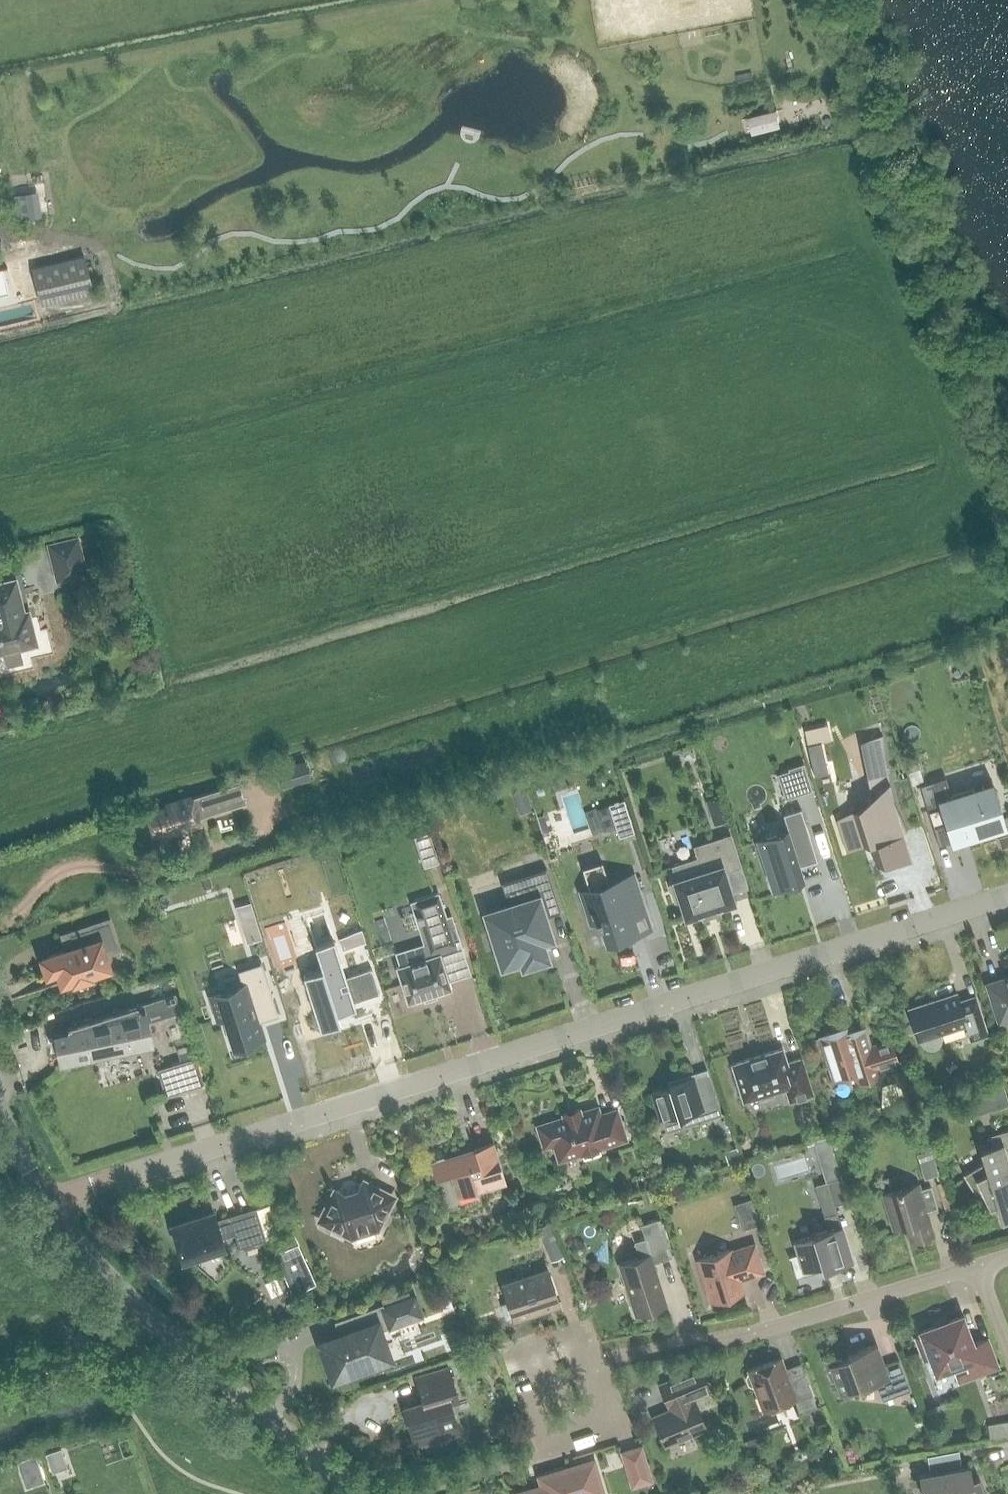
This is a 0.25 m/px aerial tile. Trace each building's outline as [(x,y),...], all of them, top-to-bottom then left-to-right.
[(93,296),(85,257),(31,268),(39,307),(93,296)] [(78,535),(46,544),(56,583),(88,574),(78,535)] [(4,651),(5,656),(9,657),(17,655),(19,652),(18,647),(34,643),(27,614),(22,615),(14,582),(0,585),(0,652),(4,651)] [(828,725),(805,730),(808,745),(831,740),(828,725)] [(872,800),(836,820),(846,851),(869,844),(875,864),(887,862),(888,866),(911,858),(903,833),(907,832),(893,802),(884,760),(882,735),(860,742),(872,800)] [(821,745),(808,748),(814,776),(827,773),(821,745)] [(282,788),(310,780),(305,763),(277,772),(282,788)] [(812,791),(803,764),(802,764),(803,766),(787,771),(786,769),(785,769),(786,770),(794,796),(795,796),(811,791),(812,791)] [(196,818),(244,804),(238,785),(167,807),(168,809),(148,815),(154,835),(168,831),(169,834),(199,825),(196,818)] [(950,794),(953,802),(927,810),(933,829),(945,825),(951,846),(978,837),(976,829),(1004,820),(994,789),(975,795),(973,787),(950,794)] [(525,788),(512,792),(515,802),(528,798),(525,788)] [(633,832),(623,800),(608,805),(619,837),(633,832)] [(721,805),(709,809),(714,824),(726,820),(721,805)] [(799,866),(815,861),(815,862),(817,861),(801,809),(799,810),(783,815),(787,828),(759,837),(776,889),(804,880),(803,878),(799,866)] [(549,834),(544,815),(537,817),(543,836),(549,834)] [(923,839),(920,829),(913,831),(916,841),(923,839)] [(429,833),(415,838),(424,867),(438,863),(429,833)] [(730,836),(694,847),(698,859),(673,867),(677,879),(674,880),(674,879),(672,880),(673,882),(674,883),(669,885),(674,901),(679,900),(684,917),(685,919),(687,918),(701,913),(702,915),(704,915),(703,914),(704,914),(703,913),(716,909),(716,910),(717,910),(717,911),(719,910),(718,908),(733,903),(733,904),(735,903),(734,901),(725,873),(740,868),(730,836)] [(486,914),(502,965),(521,959),(523,966),(546,958),(538,933),(546,930),(548,930),(544,917),(560,912),(546,869),(501,883),(509,907),(486,914)] [(646,914),(634,876),(609,883),(606,874),(587,881),(589,890),(580,893),(589,922),(595,920),(597,926),(600,925),(606,942),(636,932),(632,918),(646,914)] [(432,957),(396,968),(408,1003),(451,989),(442,963),(464,955),(459,940),(454,942),(438,894),(414,902),(432,957)] [(110,968),(104,952),(117,948),(108,922),(70,935),(71,936),(75,948),(74,948),(48,957),(42,959),(47,974),(53,972),(57,971),(62,984),(72,981),(73,983),(91,977),(90,975),(110,968)] [(365,942),(361,930),(339,937),(342,950),(365,942)] [(321,968),(303,974),(307,987),(321,1029),(341,1022),(338,1012),(354,1007),(352,1002),(379,993),(371,967),(344,976),(332,938),(313,944),(321,968)] [(244,986),(211,996),(218,1019),(225,1017),(234,1047),(262,1038),(256,1018),(277,1011),(262,965),(240,972),(244,986)] [(987,984),(999,1023),(1007,1020),(1007,978),(1006,978),(1006,979),(990,984),(990,983),(987,984)] [(75,1060),(92,1057),(90,1048),(152,1036),(147,1015),(154,1013),(156,1018),(181,1011),(175,994),(145,1003),(68,1027),(70,1034),(54,1038),(59,1064),(75,1060)] [(922,1040),(923,1042),(924,1045),(927,1047),(930,1048),(934,1048),(936,1046),(939,1043),(940,1040),(939,1037),(939,1035),(966,1026),(971,1040),(987,1035),(975,999),(960,1003),(957,994),(908,1009),(918,1041),(922,1040)] [(851,1028),(810,1040),(810,1041),(820,1038),(833,1080),(853,1074),(856,1083),(880,1075),(879,1070),(898,1063),(890,1039),(871,1045),(869,1039),(864,1023),(851,1028)] [(782,1049),(732,1065),(744,1100),(759,1096),(760,1099),(773,1095),(772,1091),(785,1088),(789,1102),(813,1095),(802,1058),(786,1063),(782,1049)] [(165,1067),(157,1069),(165,1096),(174,1093),(204,1084),(195,1057),(165,1067)] [(694,1080),(693,1077),(668,1085),(669,1088),(652,1093),(660,1119),(677,1114),(682,1128),(722,1115),(709,1075),(694,1080)] [(906,1079),(894,1082),(899,1101),(911,1098),(906,1079)] [(538,1126),(544,1147),(554,1144),(559,1160),(582,1153),(583,1158),(601,1153),(599,1148),(625,1139),(616,1111),(600,1116),(597,1108),(581,1113),(579,1108),(562,1114),(564,1118),(538,1126)] [(477,1156),(469,1158),(468,1154),(446,1161),(457,1196),(506,1181),(493,1140),(474,1146),(466,1119),(465,1120),(477,1156)] [(962,1174),(977,1197),(978,1196),(977,1196),(982,1193),(989,1209),(990,1208),(990,1207),(997,1204),(1001,1219),(1007,1217),(1007,1130),(989,1135),(992,1146),(980,1150),(984,1162),(964,1174),(964,1173),(962,1174)] [(828,1137),(814,1141),(818,1154),(832,1150),(828,1137)] [(737,1148),(724,1152),(728,1165),(741,1161),(737,1148)] [(937,1175),(933,1161),(920,1165),(925,1179),(937,1175)] [(798,1254),(788,1257),(789,1258),(792,1257),(797,1276),(816,1270),(814,1266),(821,1264),(823,1268),(852,1260),(841,1226),(834,1205),(847,1201),(840,1177),(826,1182),(836,1213),(824,1216),(828,1230),(812,1235),(813,1236),(794,1242),(798,1254)] [(339,1190),(334,1192),(321,1218),(322,1223),(351,1237),(378,1229),(392,1200),(391,1196),(365,1182),(360,1184),(356,1191),(346,1194),(339,1190)] [(906,1225),(911,1241),(933,1235),(926,1211),(937,1208),(931,1186),(919,1189),(918,1184),(883,1195),(894,1229),(906,1225)] [(751,1199),(734,1205),(742,1230),(760,1225),(751,1199)] [(214,1212),(172,1226),(177,1242),(216,1278),(232,1260),(216,1245),(224,1243),(222,1238),(235,1234),(239,1248),(266,1240),(256,1209),(257,1209),(256,1207),(228,1216),(228,1218),(229,1217),(230,1221),(218,1225),(214,1212)] [(639,1257),(619,1263),(635,1316),(667,1306),(653,1263),(672,1256),(660,1218),(640,1225),(645,1238),(634,1242),(639,1257)] [(312,1272),(293,1229),(275,1251),(288,1283),(312,1272)] [(557,1243),(546,1248),(551,1261),(563,1256),(557,1243)] [(748,1275),(748,1277),(763,1273),(754,1245),(731,1252),(730,1250),(698,1260),(711,1302),(744,1292),(739,1278),(748,1275)] [(502,1305),(506,1317),(512,1315),(513,1319),(559,1304),(548,1269),(502,1285),(508,1303),(502,1305)] [(415,1299),(384,1310),(383,1305),(354,1315),(359,1329),(321,1343),(333,1377),(389,1357),(379,1332),(394,1326),(395,1328),(422,1318),(415,1299)] [(987,1339),(972,1344),(962,1316),(920,1332),(922,1336),(916,1338),(918,1344),(922,1354),(924,1360),(930,1358),(936,1373),(956,1365),(961,1380),(997,1367),(987,1339)] [(467,1349),(460,1329),(446,1334),(454,1354),(467,1349)] [(824,1360),(823,1360),(831,1382),(832,1381),(834,1380),(839,1395),(859,1387),(875,1381),(882,1400),(910,1390),(899,1360),(883,1366),(876,1344),(858,1351),(847,1355),(848,1359),(842,1362),(841,1360),(825,1362),(824,1360)] [(789,1380),(785,1369),(784,1369),(780,1358),(748,1370),(749,1373),(748,1373),(745,1378),(748,1385),(752,1387),(754,1387),(764,1412),(795,1400),(799,1413),(817,1407),(805,1374),(789,1380)] [(423,1396),(424,1401),(403,1407),(412,1435),(427,1431),(430,1441),(459,1432),(450,1402),(458,1399),(448,1367),(416,1377),(416,1380),(417,1380),(420,1391),(421,1396),(423,1396)] [(670,1410),(653,1417),(665,1446),(706,1429),(693,1397),(709,1390),(700,1368),(659,1385),(670,1410)] [(987,1423),(989,1438),(1007,1435),(1007,1420),(987,1423)] [(643,1443),(620,1450),(629,1480),(651,1473),(643,1443)] [(60,1468),(73,1465),(68,1447),(55,1451),(60,1468)] [(35,1456),(17,1462),(22,1475),(40,1469),(35,1456)] [(593,1462),(541,1478),(544,1489),(535,1492),(534,1490),(520,1493),(602,1493),(593,1462)] [(969,1467),(969,1466),(919,1475),(922,1493),(986,1493),(979,1477),(971,1480),(969,1467)]
